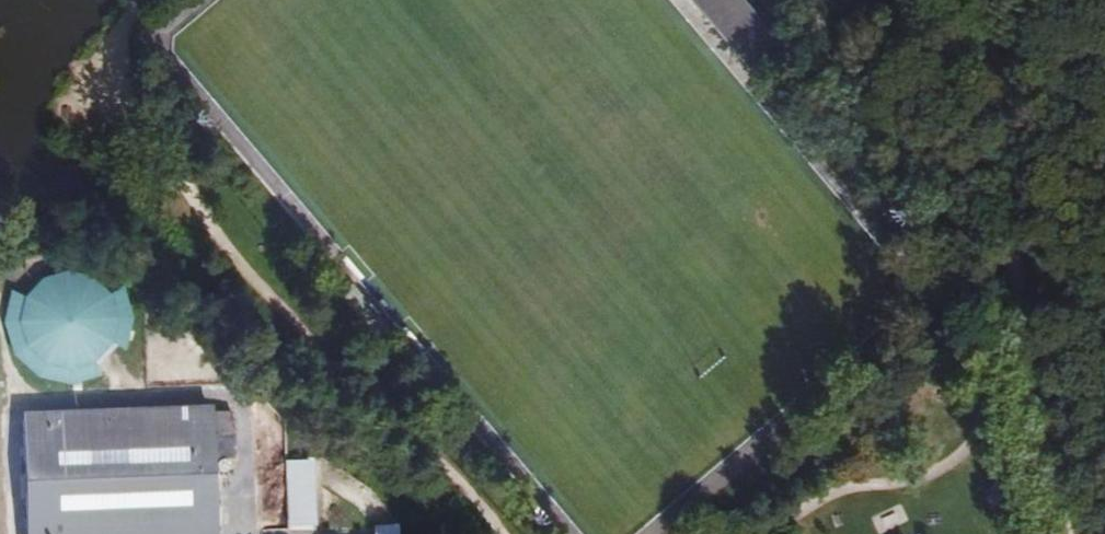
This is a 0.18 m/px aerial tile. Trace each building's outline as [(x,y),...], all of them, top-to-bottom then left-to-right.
[(759,13),(747,0),(691,0),(704,15),(761,82),(794,55),(759,13)] [(119,347),(126,348),(132,310),(118,308),(112,284),(50,274),(32,279),(29,295),(8,291),(3,319),(17,374),(72,383),(99,377),(93,353),(119,347)] [(204,413),(39,416),(39,407),(15,407),(18,533),(207,533),(205,458),(204,413)] [(240,427),(204,413),(205,458),(241,471),(240,427)] [(315,527),(314,459),(284,460),(285,527),(315,527)]
